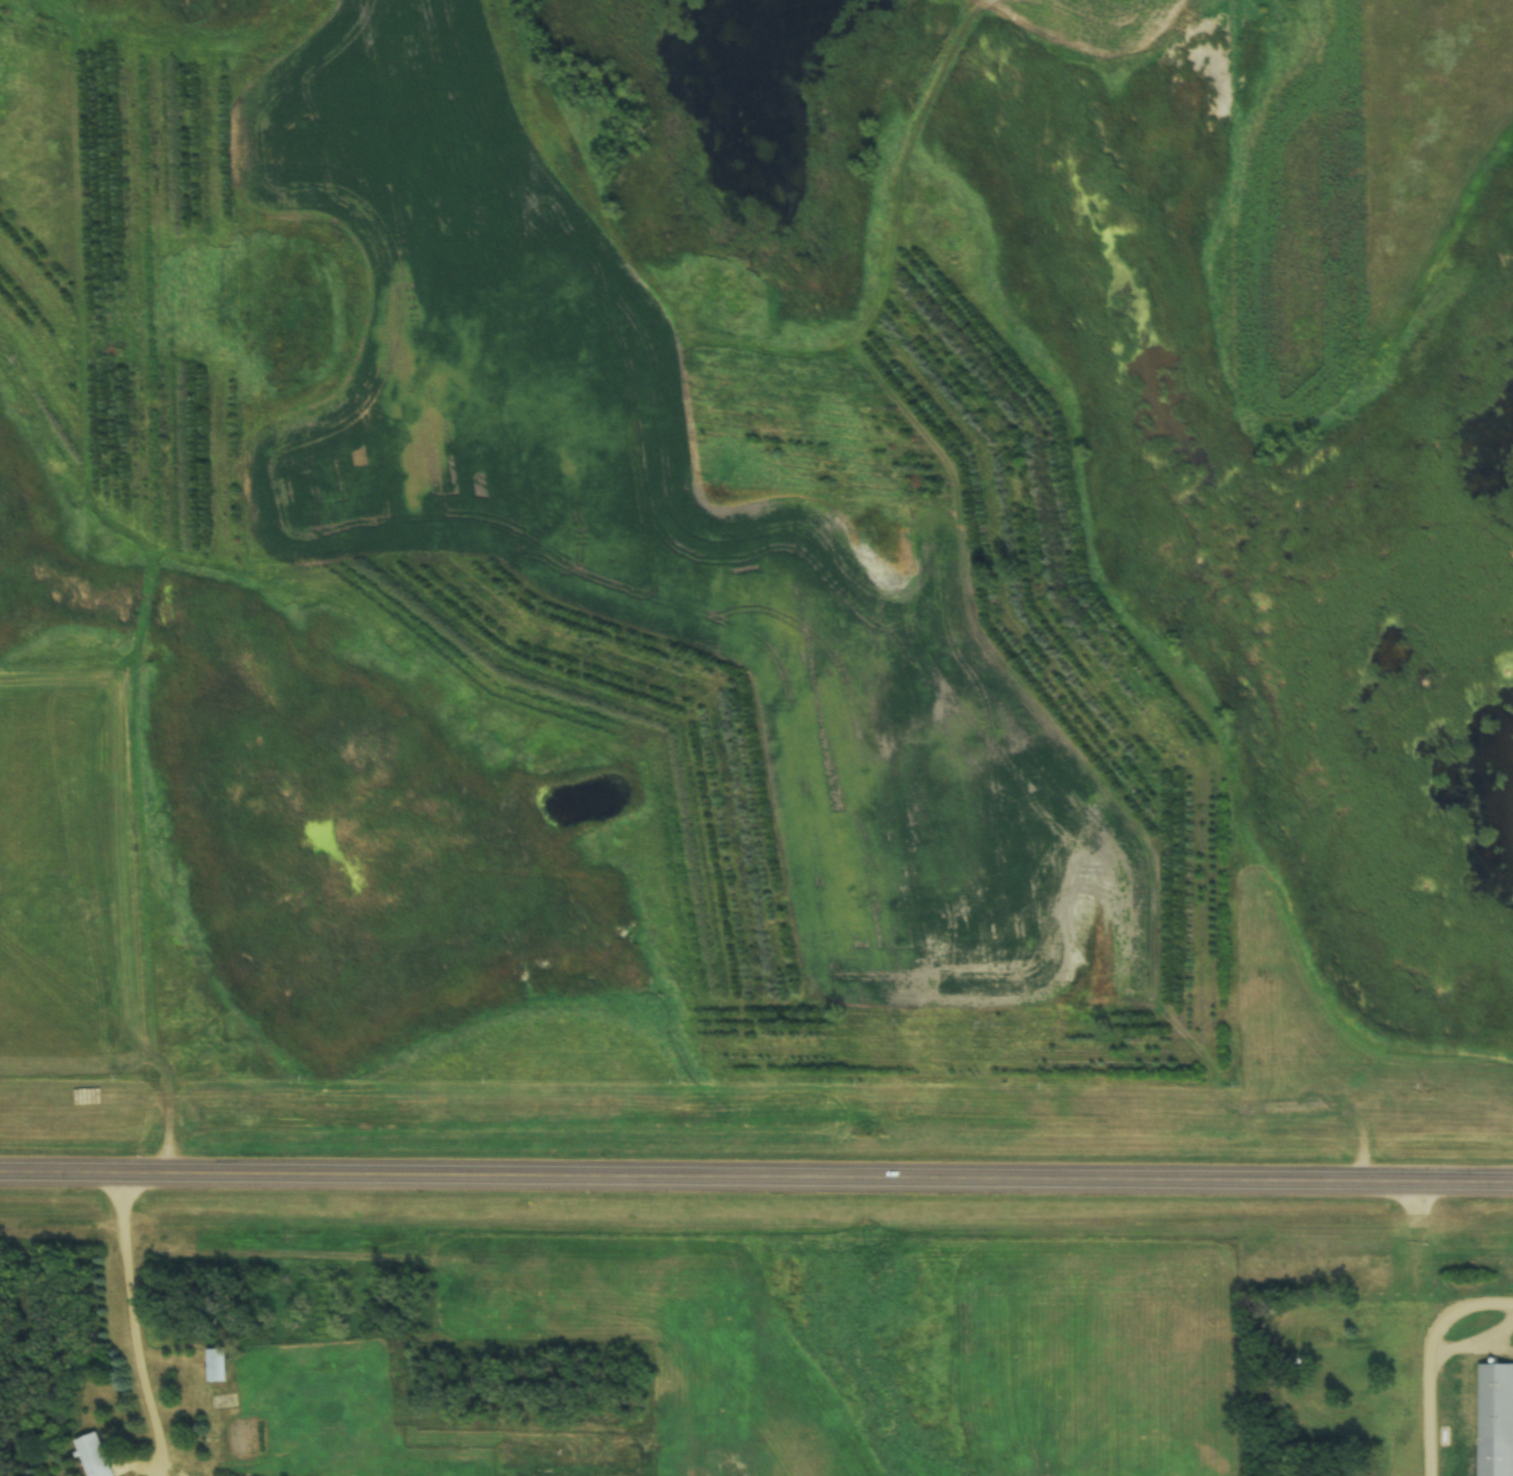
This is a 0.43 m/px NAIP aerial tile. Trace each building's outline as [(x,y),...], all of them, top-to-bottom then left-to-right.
[(208,1350),(208,1383),(228,1383),(228,1350),(208,1350)] [(1509,1421),(1488,1421),(1488,1475),(1509,1475),(1509,1421)] [(99,1433),(76,1441),(88,1475),(113,1475),(99,1433)]
